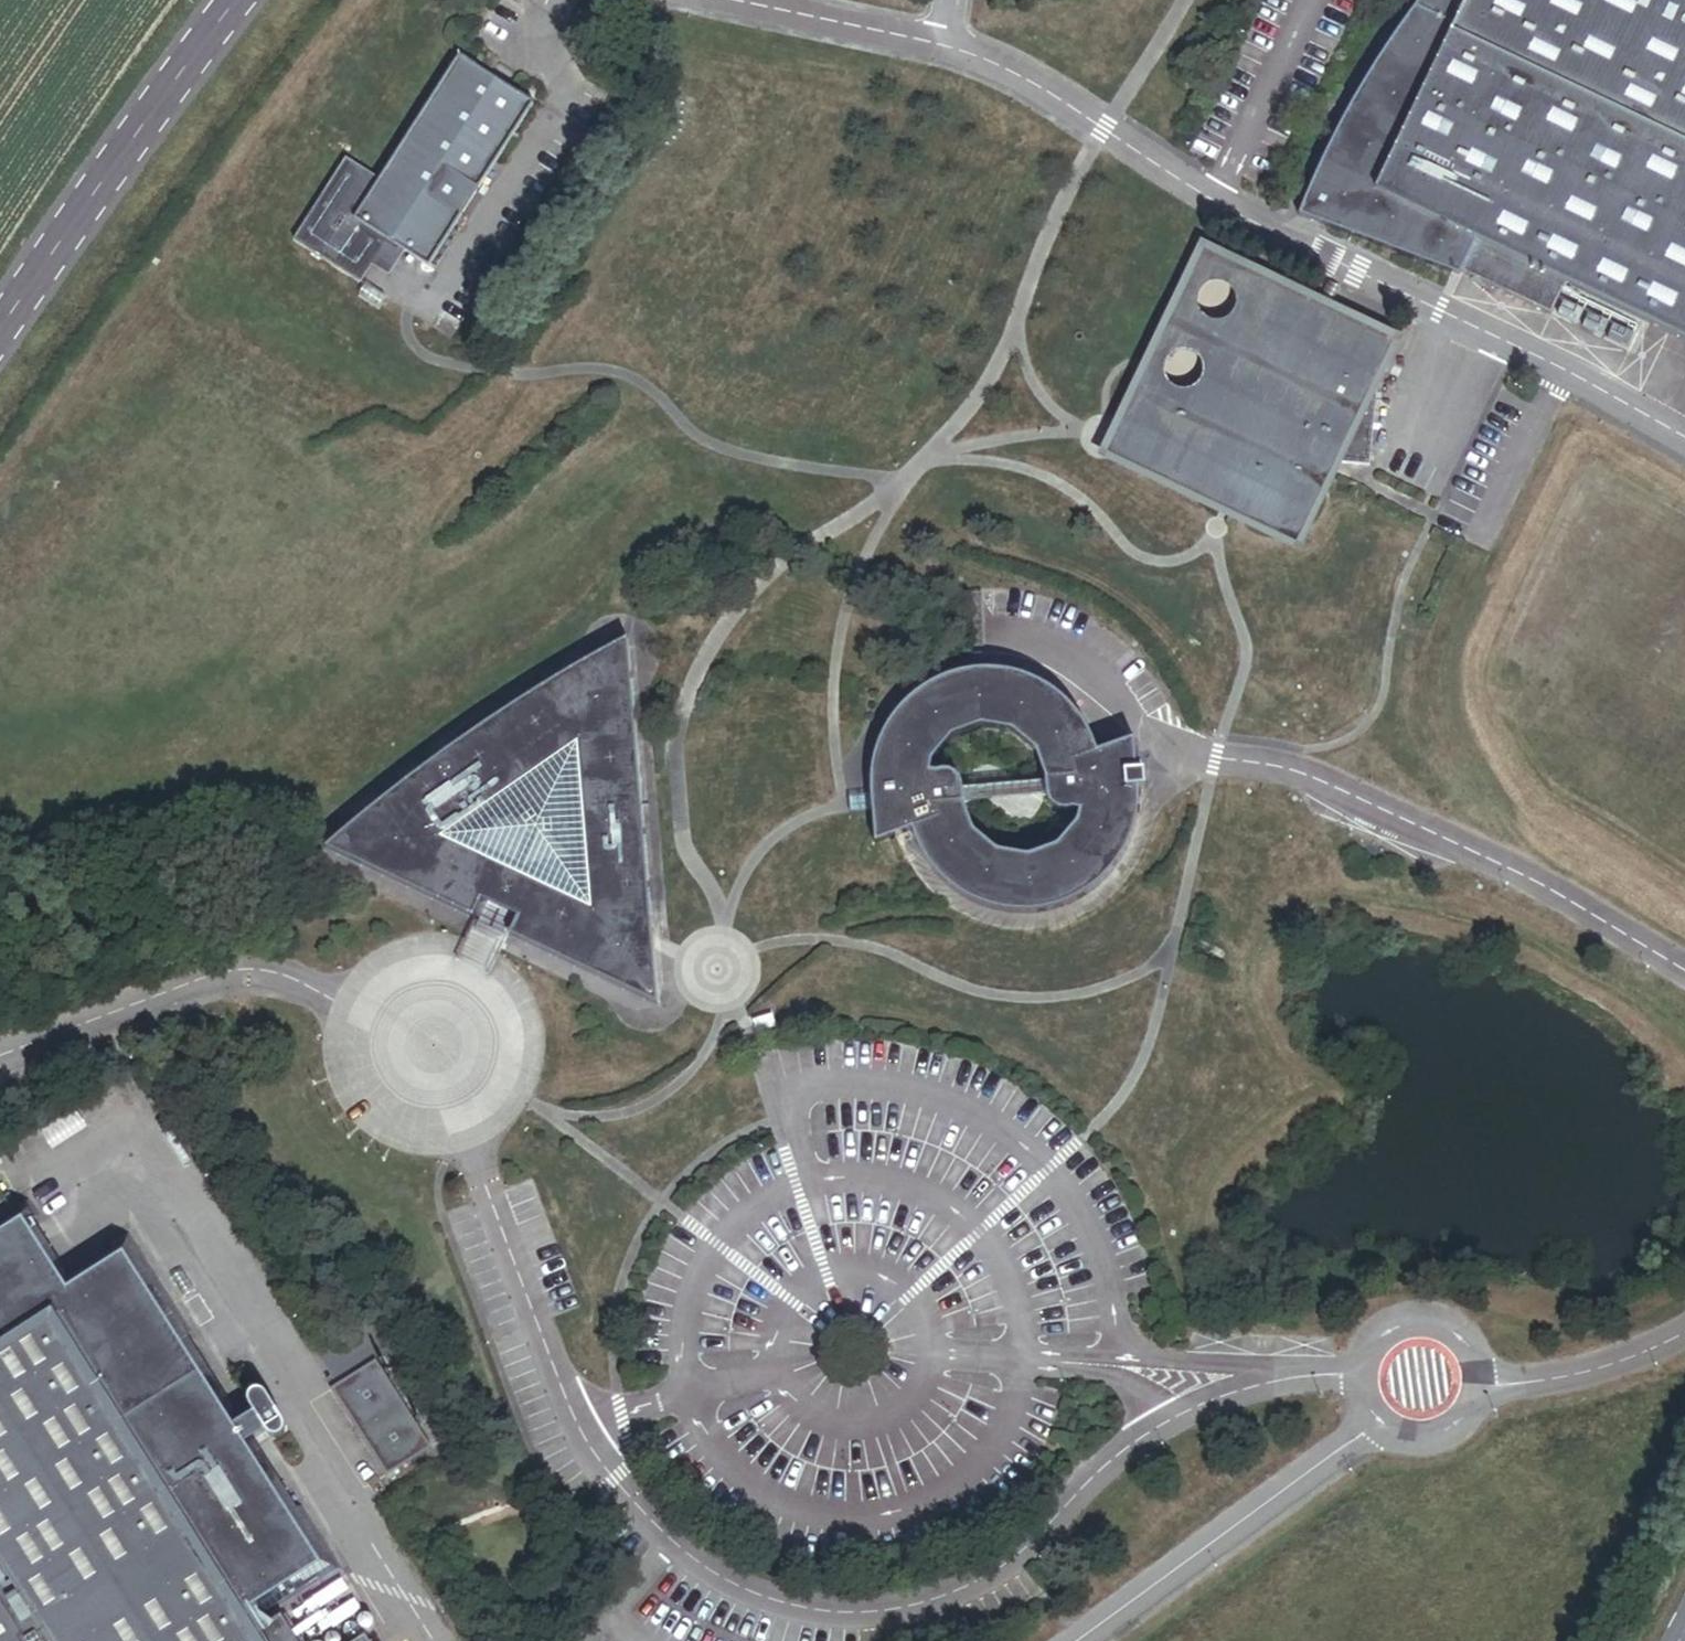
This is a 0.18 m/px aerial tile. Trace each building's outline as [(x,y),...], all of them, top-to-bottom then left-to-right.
[(1402,13),(1372,49),(1336,108),(1301,181),(1291,209),(1289,214),(1453,274),(1455,269),(1542,311),(1556,281),(1684,342),(1684,0),(1408,0),(1402,13)] [(408,252),(433,267),(536,102),(461,56),(383,181),(349,159),(298,242),(364,283),(374,267),(387,246),(400,253),(403,249),(408,252)] [(374,267),(391,278),(408,252),(403,249),(400,253),(387,246),(374,267)] [(1143,397),(1198,404),(1257,278),(1210,255),(1143,397)] [(1328,465),(1372,469),(1382,338),(1309,333),(1312,305),(1257,278),(1198,404),(1143,397),(1132,403),(1133,431),(1142,431),(1136,460),(1147,473),(1220,508),(1225,499),(1232,501),(1244,523),(1267,533),(1289,532),(1310,519),(1332,476),(1327,474),(1328,465)] [(510,933),(660,1003),(646,822),(631,638),(568,670),(490,719),(383,798),(328,845),(475,917),(483,898),(489,901),(481,920),(478,927),(501,938),(504,930),(511,913),(518,916),(510,933)] [(970,899),(1009,910),(1044,910),(1079,899),(1111,875),(1133,839),(1142,801),(1141,787),(1146,788),(1148,770),(1141,770),(1139,735),(1100,749),(1084,714),(1059,689),(1020,669),(972,666),(930,681),(903,702),(881,734),(872,773),(874,793),(874,810),(876,843),(915,830),(923,850),(941,873),(970,899)] [(1050,778),(967,784),(968,797),(1051,791),(1050,778)] [(851,811),(874,810),(874,793),(851,794),(851,811)] [(456,957),(491,973),(510,933),(504,930),(501,938),(478,927),(481,920),(475,917),(456,957)] [(56,1144),(90,1123),(75,1099),(42,1120),(56,1144)] [(347,1570),(307,1506),(301,1510),(258,1442),(273,1433),(278,1440),(291,1431),(266,1389),(251,1397),(259,1414),(246,1422),(192,1337),(199,1333),(134,1231),(116,1241),(122,1250),(76,1279),(36,1221),(45,1215),(34,1197),(0,1219),(0,1640),(300,1640),(285,1617),(263,1631),(256,1621),(322,1578),(325,1584),(347,1570)] [(337,1388),(382,1360),(395,1352),(381,1329),(323,1365),(337,1388)] [(392,1476),(437,1448),(382,1360),(337,1388),(392,1476)]
